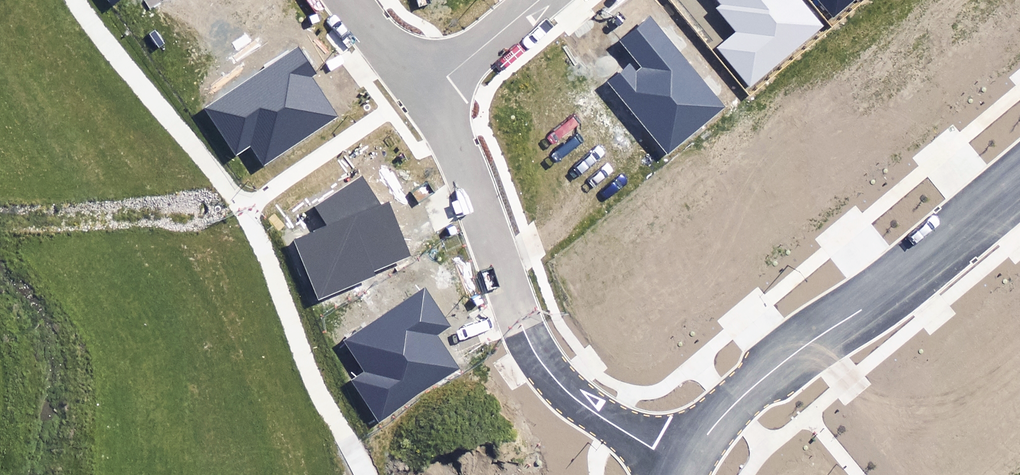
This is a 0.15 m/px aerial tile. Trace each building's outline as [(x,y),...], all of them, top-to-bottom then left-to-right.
[(803,0),(718,0),(722,4),(715,10),(736,34),(719,48),(750,85),(823,24),(803,0)] [(834,16),(852,0),(820,0),(834,16)] [(611,81),(668,152),(724,106),(650,15),(619,40),(641,67),(636,71),(631,65),(611,81)] [(313,78),(318,75),(301,48),(208,107),(237,152),(252,143),(265,164),(338,118),(313,78)] [(317,300),(376,276),(374,272),(411,257),(389,202),(382,205),(363,176),(315,206),(328,226),(293,240),(317,300)] [(450,326),(423,285),(343,338),(366,374),(354,382),(378,419),(455,368),(434,336),(450,326)]
